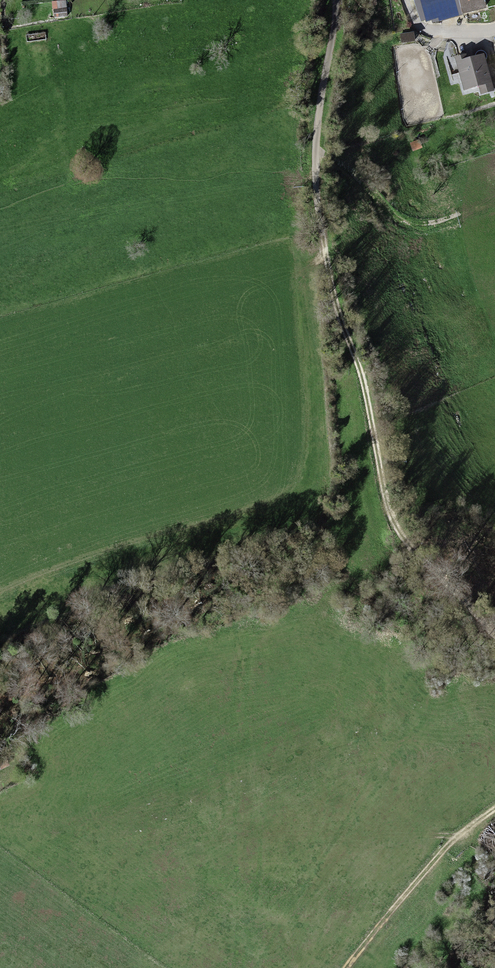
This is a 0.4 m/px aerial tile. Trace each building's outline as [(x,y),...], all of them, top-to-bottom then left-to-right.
[(422,25),(459,14),(456,3),(460,2),(467,0),(414,0),(422,25)] [(480,0),(467,0),(460,2),(465,19),(484,13),(480,0)] [(459,55),(466,86),(470,85),(473,97),(494,92),(494,64),(491,48),(459,55)] [(420,143),(411,146),(414,154),(423,151),(420,143)]
